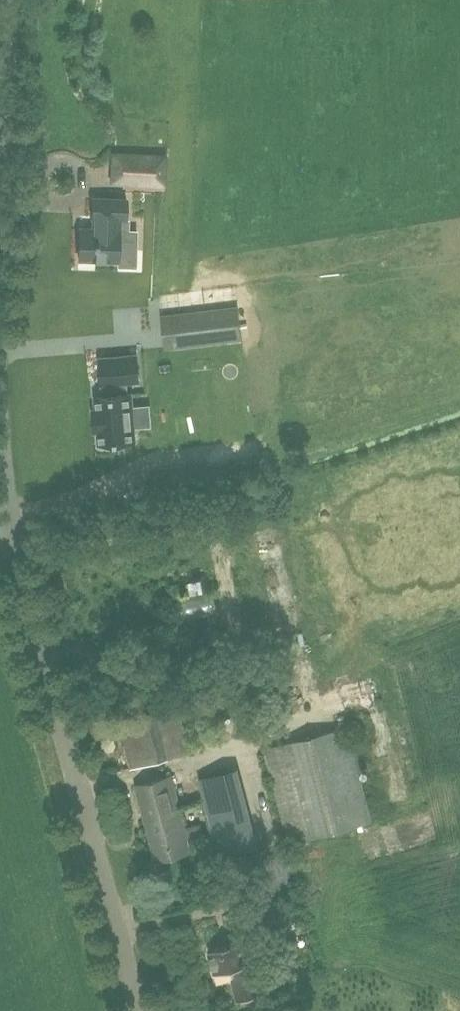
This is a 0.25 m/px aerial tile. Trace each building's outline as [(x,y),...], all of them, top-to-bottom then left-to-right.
[(163,182),(165,157),(128,155),(127,180),(163,182)] [(81,227),(80,258),(119,259),(120,229),(117,229),(117,216),(127,217),(128,198),(95,197),(94,215),(98,215),(98,228),(81,227)] [(166,347),(242,339),(238,305),(162,314),(166,347)] [(100,358),(102,382),(107,381),(108,395),(96,396),(98,410),(94,410),(96,429),(99,429),(100,442),(134,440),(133,425),(137,425),(136,407),(132,408),(130,393),(124,394),(123,380),(139,379),(137,356),(100,358)] [(192,752),(185,724),(194,722),(189,695),(139,708),(140,713),(119,719),(132,768),(192,752)] [(265,747),(290,842),(372,821),(347,726),(265,747)] [(198,761),(204,817),(234,813),(228,758),(198,761)] [(137,786),(146,821),(156,858),(189,850),(186,838),(203,833),(200,822),(185,826),(172,777),(137,786)] [(237,851),(229,853),(233,865),(240,863),(237,851)] [(260,993),(245,939),(208,950),(217,981),(232,977),(239,1000),(260,993)]
